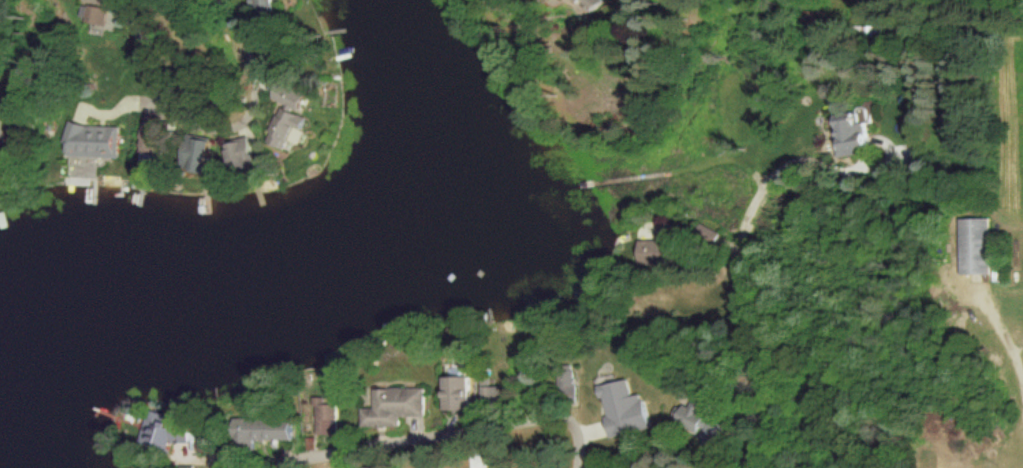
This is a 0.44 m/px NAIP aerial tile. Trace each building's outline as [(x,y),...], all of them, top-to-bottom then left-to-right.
[(251,5),(254,5),(254,14),(273,13),(272,0),(251,0),(251,5)] [(573,2),(580,3),(587,13),(602,1),(601,0),(571,0),(573,2)] [(80,4),(76,20),(103,26),(106,10),(80,4)] [(270,100),(280,104),(266,144),(283,150),(286,141),(298,145),(303,132),(300,131),(305,117),(296,114),(304,93),(276,84),(270,100)] [(832,116),(839,158),(866,154),(860,118),(861,118),(860,112),(832,116)] [(159,124),(141,122),(134,178),(143,179),(144,170),(153,171),(159,124)] [(117,126),(64,125),(63,157),(116,159),(117,126)] [(178,170),(202,174),(207,140),(184,135),(178,170)] [(254,167),(246,137),(222,143),(230,174),(254,167)] [(959,274),(989,273),(988,219),(958,220),(959,274)] [(635,263),(664,264),(664,241),(636,240),(635,263)] [(557,370),(555,401),(572,402),(573,370),(557,370)] [(441,376),(442,410),(467,409),(467,375),(441,376)] [(479,379),(480,401),(501,400),(501,386),(489,387),(488,378),(479,379)] [(598,385),(608,436),(647,429),(641,394),(629,396),(626,379),(598,385)] [(398,427),(398,416),(423,416),(423,388),(372,388),(372,408),(360,408),(360,427),(398,427)] [(314,434),(336,434),(335,404),(322,405),(322,397),(313,397),(314,434)] [(696,430),(696,431),(717,435),(719,424),(701,419),(703,410),(679,404),(674,425),(696,430)] [(185,443),(191,423),(147,411),(138,442),(166,451),(170,439),(185,443)] [(288,440),(288,420),(233,419),(232,446),(251,446),(252,440),(288,440)]
